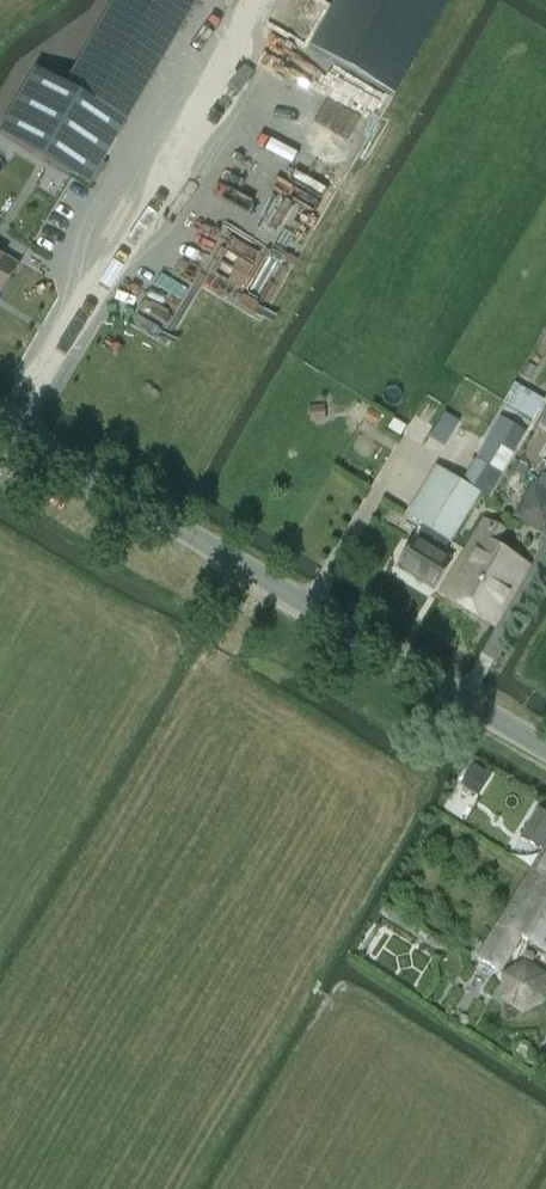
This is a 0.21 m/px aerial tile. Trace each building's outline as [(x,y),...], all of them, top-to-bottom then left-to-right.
[(65,86),(127,122),(199,0),(116,0),(65,86)] [(310,47),(395,96),(450,0),(337,0),(310,47)] [(0,131),(50,161),(91,184),(127,122),(65,86),(36,69),(0,131)] [(50,161),(43,173),(83,197),(91,184),(50,161)] [(243,244),(264,256),(269,246),(270,247),(289,214),(300,219),(314,193),(281,175),(243,244)] [(16,263),(0,254),(0,290),(16,263)] [(528,363),(522,373),(530,378),(536,368),(528,363)] [(545,399),(545,398),(516,381),(504,402),(535,419),(545,399)] [(310,424),(325,423),(324,408),(309,409),(310,424)] [(364,420),(373,426),(379,417),(369,411),(364,420)] [(499,419),(461,482),(442,470),(417,511),(428,518),(416,538),(416,537),(398,566),(435,588),(452,560),(442,554),(458,528),(459,529),(480,493),(488,498),(526,435),(499,419)] [(511,471),(525,481),(531,472),(516,463),(511,471)] [(517,517),(531,525),(545,500),(545,475),(543,474),(537,484),(517,517)] [(494,626),(530,563),(497,545),(505,529),(485,519),(440,591),(494,626)] [(489,774),(473,763),(461,782),(477,793),(489,774)] [(545,837),(545,813),(538,808),(521,837),(540,848),(545,837)] [(545,875),(545,845),(532,867),(545,875)] [(532,867),(476,957),(499,970),(506,960),(519,937),(545,953),(545,875),(532,867)] [(496,999),(537,1014),(545,989),(545,970),(511,957),(496,999)]
